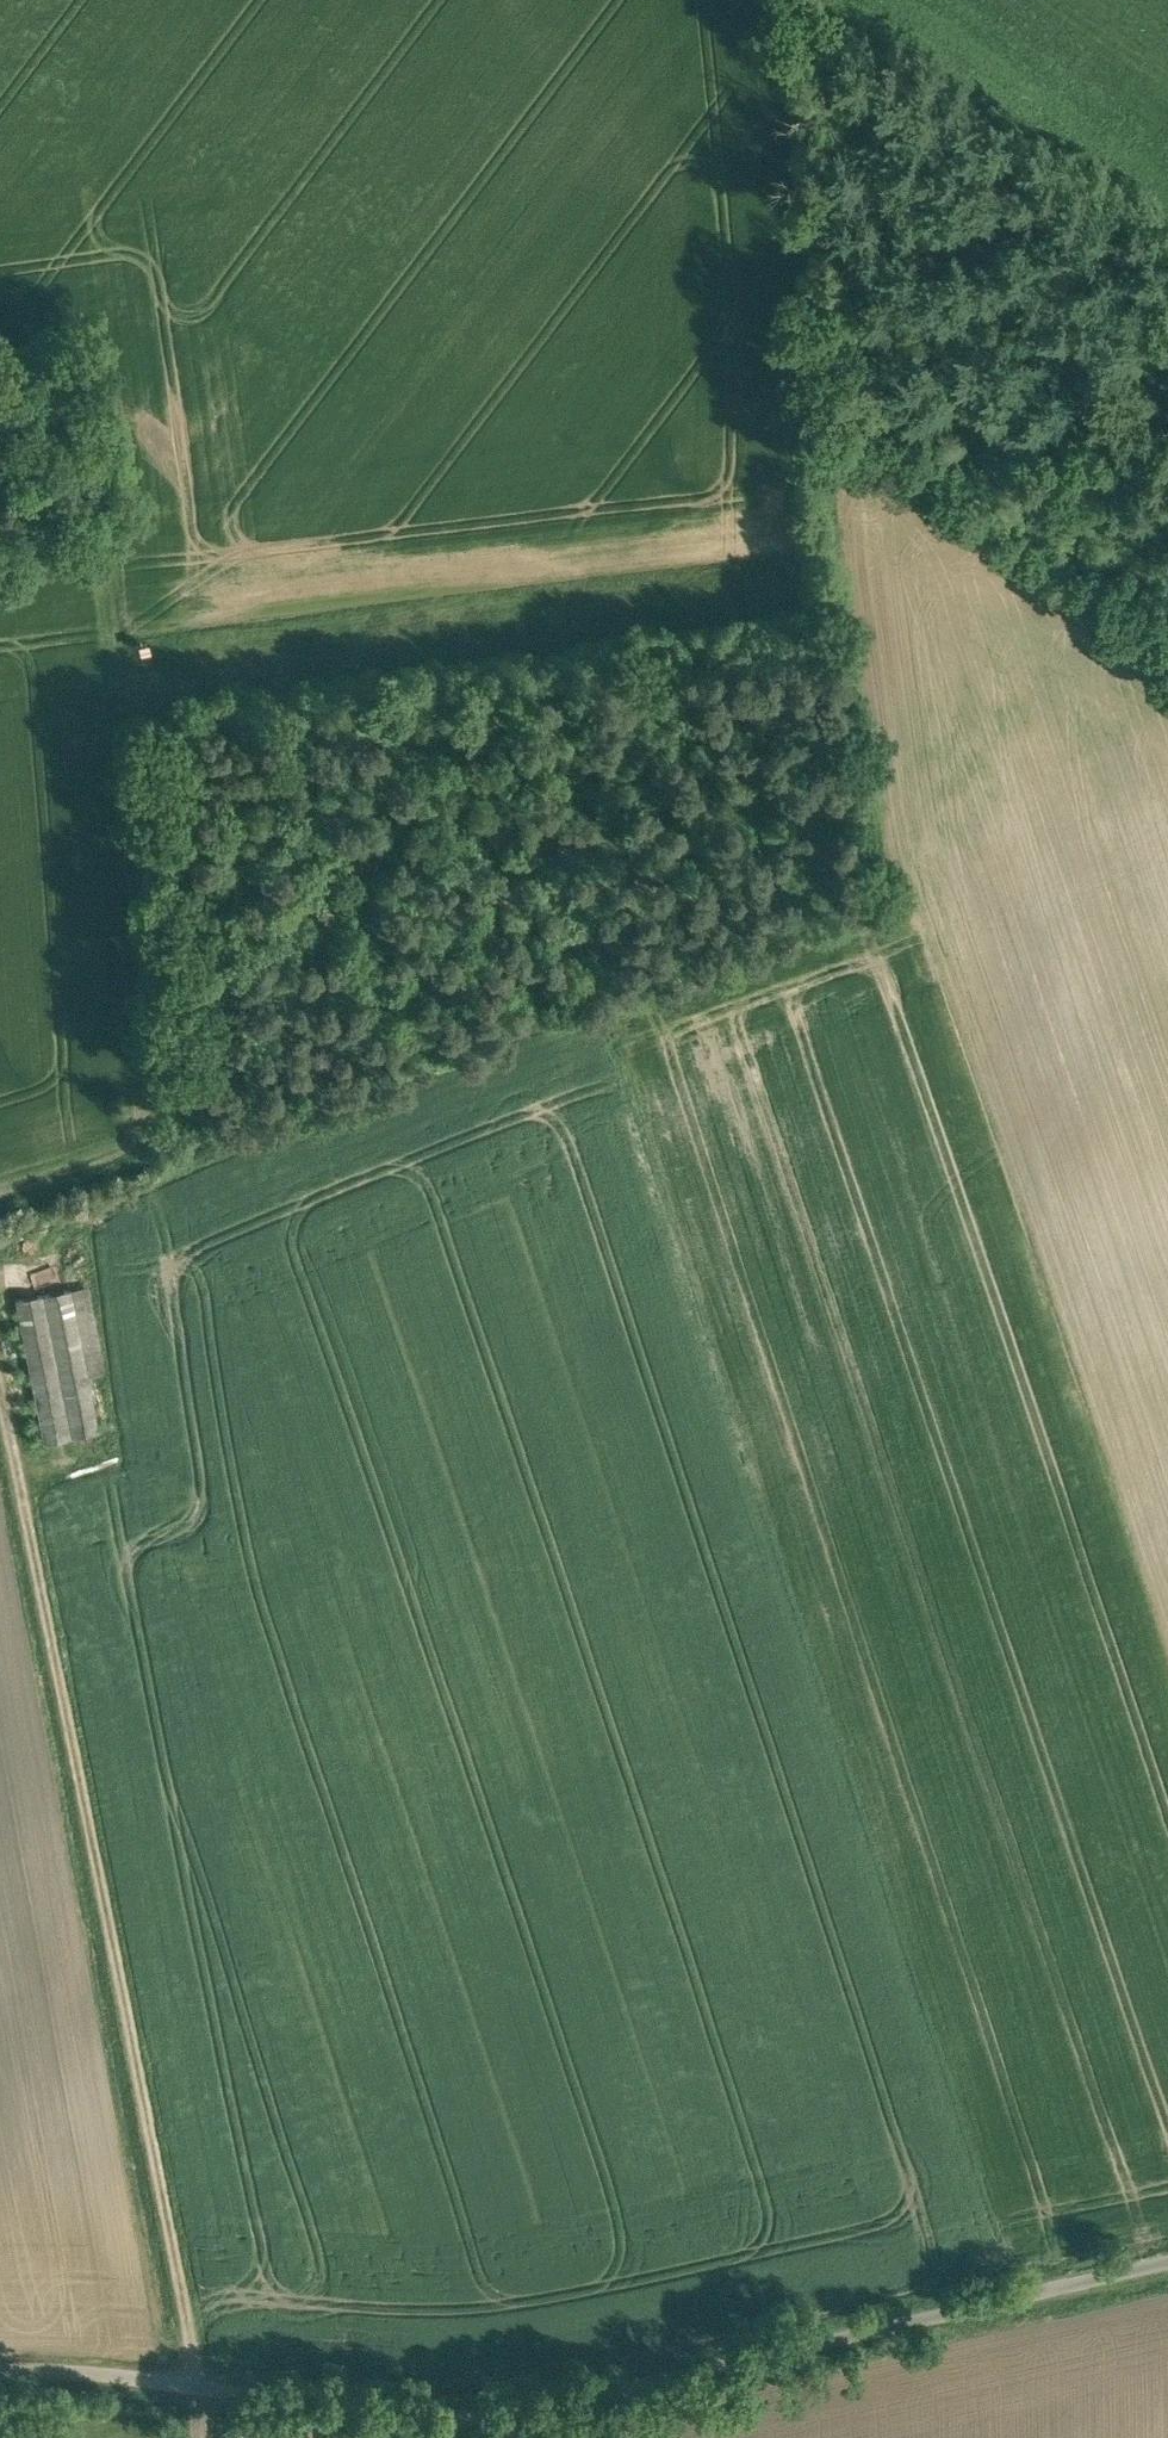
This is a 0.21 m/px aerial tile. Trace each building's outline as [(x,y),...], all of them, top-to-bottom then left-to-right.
[(87,1286),(14,1299),(39,1443),(99,1433),(88,1376),(103,1373),(87,1286)]
